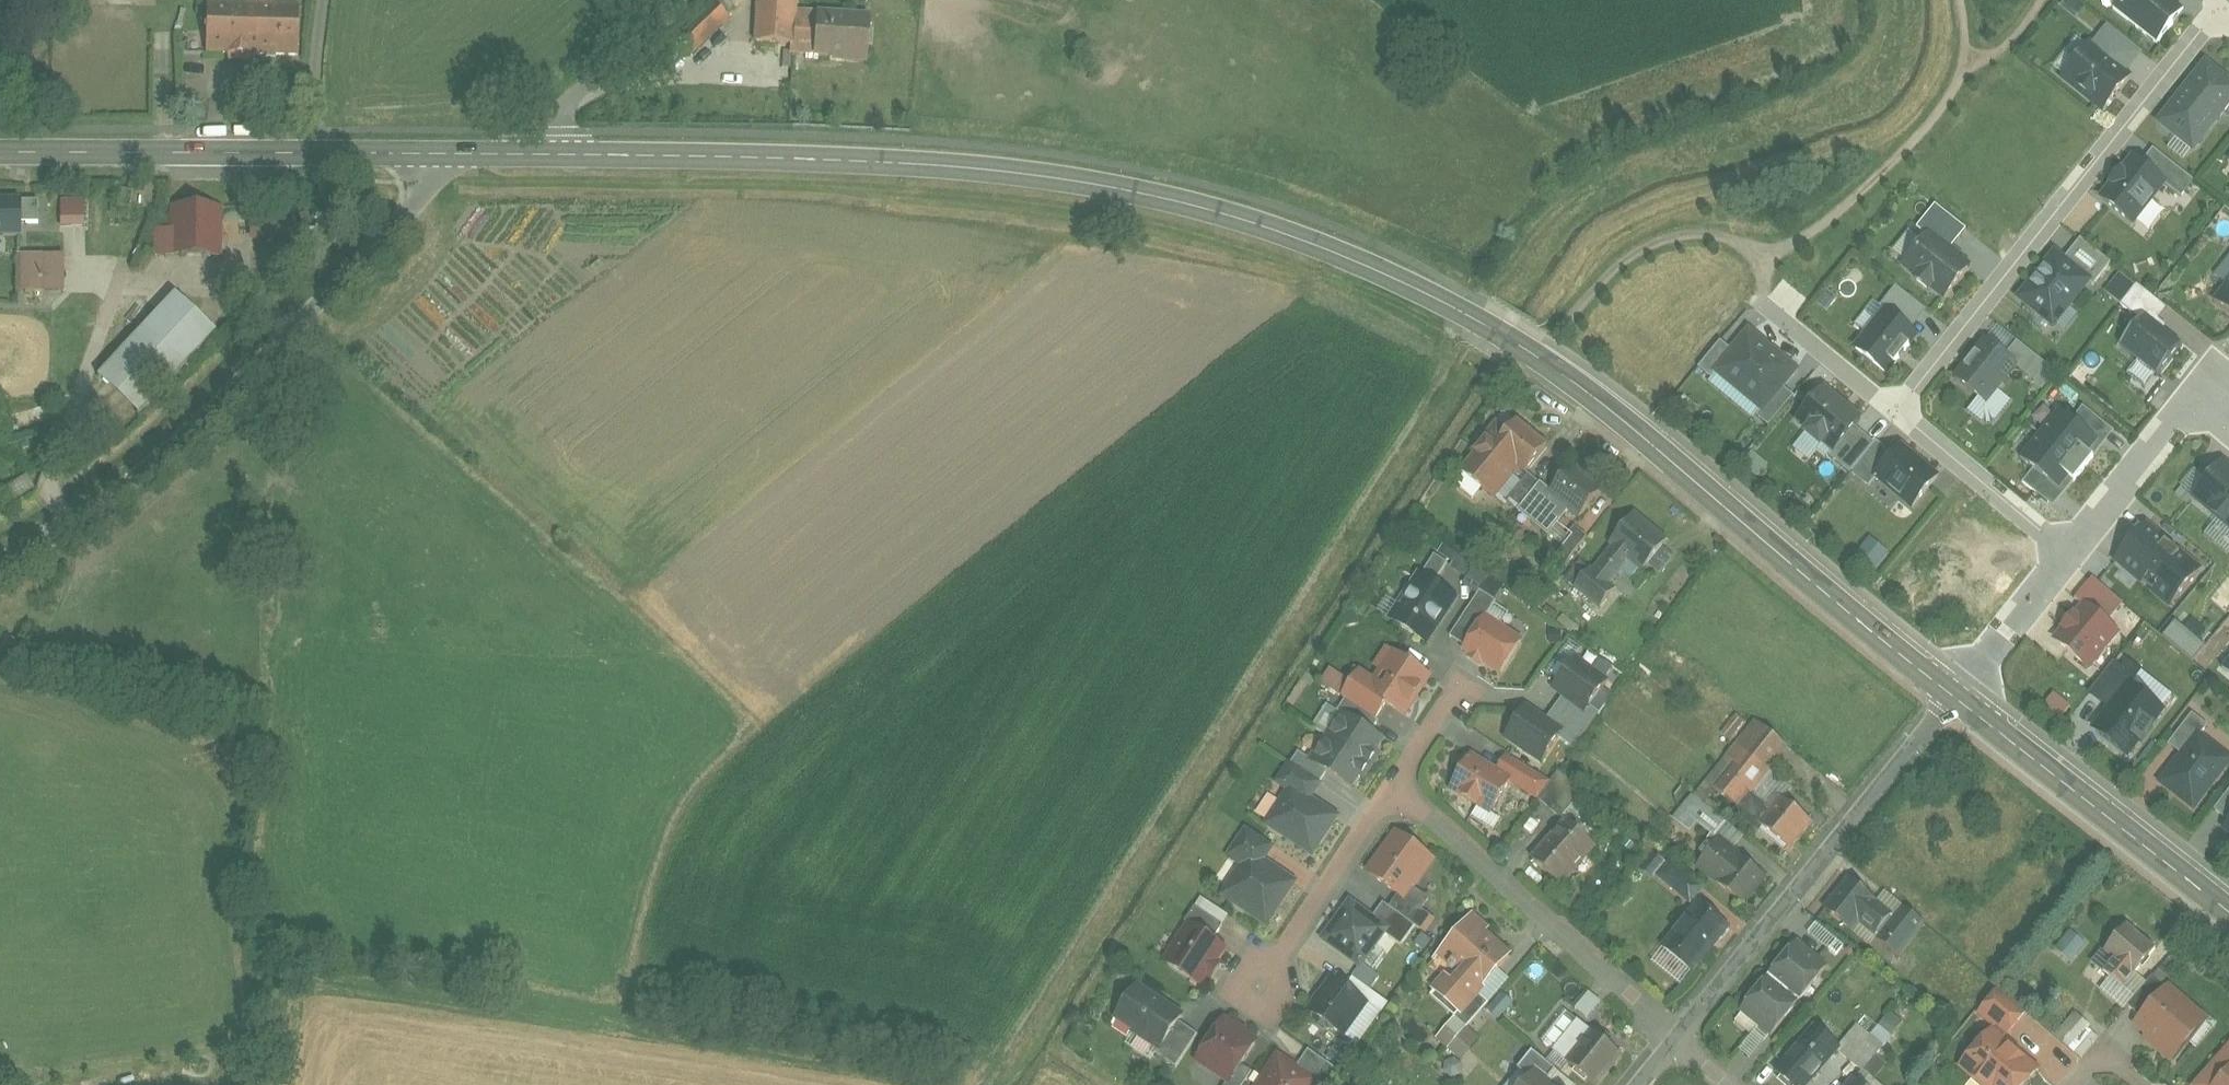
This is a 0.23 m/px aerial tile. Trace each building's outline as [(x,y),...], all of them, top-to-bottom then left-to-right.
[(683,29),(701,48),(737,15),(723,0),(715,0),(683,29)] [(755,48),(790,50),(789,63),(864,67),(866,17),(797,13),(797,0),(757,0),(755,48)] [(2090,0),(2073,0),(2068,9),(2082,16),(2090,0)] [(2173,0),(2117,0),(2111,7),(2159,48),(2189,14),(2173,0)] [(213,5),(212,56),(232,57),(232,67),(258,68),(258,60),(300,61),(301,7),(213,5)] [(2136,79),(2091,43),(2063,78),(2108,114),(2136,79)] [(2205,58),(2157,121),(2198,152),(2228,112),(2228,76),(2205,58)] [(2166,179),(2130,152),(2099,194),(2135,221),(2166,179)] [(86,200),(59,201),(60,228),(86,228),(86,200)] [(18,259),(18,230),(37,230),(36,201),(0,201),(0,259),(18,259)] [(223,208),(173,207),(172,228),(151,228),(150,263),(222,264),(223,208)] [(1974,266),(1931,230),(1902,264),(1945,300),(1974,266)] [(2093,276),(2057,248),(2017,299),(2052,326),(2093,276)] [(14,266),(15,305),(63,305),(63,265),(14,266)] [(2125,271),(2111,290),(2129,303),(2143,284),(2125,271)] [(2215,303),(2228,314),(2228,283),(2215,303)] [(181,297),(107,373),(145,411),(220,334),(181,297)] [(1919,334),(1884,307),(1853,347),(1887,374),(1919,334)] [(2183,344),(2148,315),(2122,346),(2158,375),(2183,344)] [(1802,364),(1750,324),(1715,369),(1766,409),(1802,364)] [(2018,360),(1982,336),(1954,376),(1991,401),(2018,360)] [(1864,420),(1826,385),(1795,418),(1833,454),(1864,420)] [(2099,438),(2061,409),(2025,457),(2063,486),(2099,438)] [(1458,468),(1493,497),(1518,466),(1525,472),(1546,445),(1514,419),(1504,432),(1494,424),(1458,468)] [(1944,474),(1905,441),(1872,479),(1912,512),(1944,474)] [(2220,456),(2189,495),(2228,527),(2228,463),(2220,456)] [(1549,492),(1577,514),(1599,486),(1571,465),(1549,492)] [(1628,557),(1639,567),(1662,539),(1634,516),(1575,589),(1599,608),(1616,587),(1609,580),(1628,557)] [(2112,562),(2167,610),(2201,571),(2146,523),(2112,562)] [(1881,567),(1894,551),(1875,535),(1862,551),(1881,567)] [(1387,621),(1426,646),(1455,598),(1416,574),(1387,621)] [(2082,600),(2107,619),(2121,604),(2093,579),(2077,596),(2082,600)] [(1448,637),(1463,647),(1482,618),(1493,602),(1478,592),(1448,637)] [(2107,619),(2082,600),(2049,641),(2086,670),(2118,628),(2107,619)] [(1461,650),(1498,674),(1519,642),(1482,618),(1463,647),(1461,650)] [(2175,623),(2164,637),(2193,661),(2205,647),(2175,623)] [(1383,705),(1402,717),(1427,677),(1385,650),(1367,677),(1354,669),(1337,695),(1343,699),(1374,719),(1383,705)] [(2092,731),(2127,759),(2176,699),(2128,660),(2120,669),(2114,664),(2089,696),(2108,711),(2092,731)] [(1562,695),(1583,710),(1586,706),(1603,682),(1573,661),(1554,689),(1562,695)] [(2067,719),(2075,702),(2056,693),(2048,711),(2067,719)] [(1562,695),(1543,724),(1558,734),(1556,737),(1572,748),(1596,713),(1586,706),(1583,710),(1562,695)] [(1339,712),(1369,732),(1376,721),(1374,719),(1343,699),(1335,709),(1339,712)] [(1503,741),(1539,764),(1556,737),(1558,734),(1543,724),(1523,711),(1503,741)] [(1352,790),(1384,742),(1369,732),(1339,712),(1307,759),(1325,771),(1352,790)] [(1707,785),(1737,808),(1748,794),(1785,747),(1755,724),(1707,785)] [(2199,729),(2161,780),(2195,805),(2228,760),(2228,751),(2199,729)] [(1287,761),(1318,782),(1325,771),(1307,759),(1295,751),(1287,761)] [(1505,754),(1492,775),(1505,783),(1537,803),(1539,799),(1550,781),(1505,754)] [(1492,775),(1467,760),(1448,791),(1486,814),(1505,783),(1492,775)] [(1288,785),(1307,797),(1318,782),(1287,761),(1273,783),(1284,791),(1288,785)] [(1550,781),(1539,799),(1559,818),(1583,790),(1556,771),(1550,781)] [(1310,856),(1336,817),(1307,797),(1288,785),(1284,791),(1262,824),(1310,856)] [(1733,813),(1785,854),(1811,821),(1777,795),(1766,809),(1748,794),(1733,813)] [(1695,821),(1708,832),(1720,818),(1691,795),(1671,819),(1687,831),(1695,821)] [(1529,859),(1561,885),(1590,850),(1558,824),(1529,859)] [(1249,851),(1264,861),(1273,846),(1243,827),(1224,856),(1239,866),(1249,851)] [(1395,895),(1402,900),(1411,888),(1432,859),(1394,831),(1364,872),(1395,895)] [(1693,866),(1742,907),(1765,880),(1716,840),(1693,866)] [(1264,926),(1294,881),(1264,861),(1249,851),(1239,866),(1219,896),(1264,926)] [(1655,876),(1688,902),(1700,888),(1667,861),(1655,876)] [(1821,910),(1847,932),(1856,921),(1873,935),(1890,914),(1847,879),(1821,910)] [(1395,895),(1386,907),(1413,927),(1418,931),(1429,917),(1418,910),(1426,899),(1411,888),(1402,900),(1395,895)] [(1372,916),(1349,899),(1320,938),(1360,968),(1384,935),(1389,928),(1372,916)] [(1659,946),(1691,972),(1728,928),(1696,901),(1659,946)] [(1381,903),(1372,916),(1389,928),(1384,935),(1399,946),(1413,927),(1386,907),(1381,903)] [(1923,924),(1901,906),(1875,939),(1896,956),(1923,924)] [(1184,921),(1210,939),(1220,924),(1194,907),(1184,921)] [(1431,991),(1457,1013),(1474,994),(1494,970),(1508,953),(1483,933),(1488,928),(1470,914),(1436,955),(1451,967),(1431,991)] [(1157,961),(1198,988),(1224,948),(1210,939),(1184,921),(1157,961)] [(1815,934),(1843,953),(1850,942),(1822,923),(1815,934)] [(2132,974),(2151,950),(2122,926),(2092,964),(2108,976),(2122,987),(2132,974)] [(2061,945),(2075,959),(2092,943),(2077,928),(2061,945)] [(1762,978),(1793,1003),(1821,969),(1790,944),(1762,978)] [(1506,980),(1494,970),(1474,994),(1457,1013),(1454,1017),(1466,1027),(1506,980)] [(2144,984),(2132,974),(2122,987),(2108,976),(2097,990),(2122,1010),(2125,1006),(2144,984)] [(2125,1006),(2137,1016),(2163,986),(2151,976),(2144,984),(2125,1006)] [(1351,977),(1342,990),(1364,1005),(1359,1012),(1374,1022),(1387,1002),(1351,977)] [(1736,1011),(1767,1036),(1793,1003),(1762,978),(1736,1011)] [(1342,990),(1327,979),(1304,1013),(1340,1038),(1359,1012),(1364,1005),(1342,990)] [(1109,1022),(1156,1052),(1175,1022),(1181,1014),(1134,984),(1109,1022)] [(2142,1040),(2169,1064),(2207,1021),(2165,984),(2163,986),(2137,1016),(2129,1025),(2144,1037),(2142,1040)] [(1989,1028),(2003,1039),(2023,1016),(1993,990),(1973,1014),(1989,1028)] [(1594,992),(1583,1009),(1594,1016),(1605,1000),(1594,992)] [(2079,1050),(2100,1033),(2085,1014),(2071,1025),(2078,1033),(2070,1040),(2079,1050)] [(1222,1083),(1224,1084),(1237,1065),(1256,1039),(1224,1016),(1192,1062),(1222,1083)] [(1563,1062),(1588,1031),(1575,1020),(1549,1051),(1563,1062)] [(1195,1035),(1175,1022),(1156,1052),(1155,1054),(1174,1067),(1195,1035)] [(1856,1026),(1835,1051),(1848,1061),(1868,1036),(1856,1026)] [(2037,1069),(2003,1039),(1989,1028),(1956,1066),(1971,1079),(1967,1084),(2023,1084),(2037,1069)] [(1591,1084),(1594,1084),(1618,1056),(1588,1031),(1563,1062),(1591,1084)] [(1868,1036),(1848,1061),(1861,1072),(1881,1047),(1868,1036)] [(2192,1084),(2228,1084),(2228,1043),(2192,1084)] [(1787,1084),(1807,1084),(1826,1063),(1803,1044),(1776,1076),(1787,1084)] [(1294,1068),(1315,1082),(1320,1084),(1328,1084),(1337,1070),(1306,1050),(1294,1068)] [(1315,1082),(1294,1068),(1274,1054),(1253,1084),(1313,1084),(1315,1082)] [(1551,1084),(1570,1084),(1536,1058),(1529,1067),(1532,1070),(1551,1084)] [(1237,1065),(1224,1084),(1222,1083),(1221,1084),(1242,1084),(1250,1073),(1237,1065)] [(1532,1070),(1520,1084),(1551,1084),(1532,1070)]
